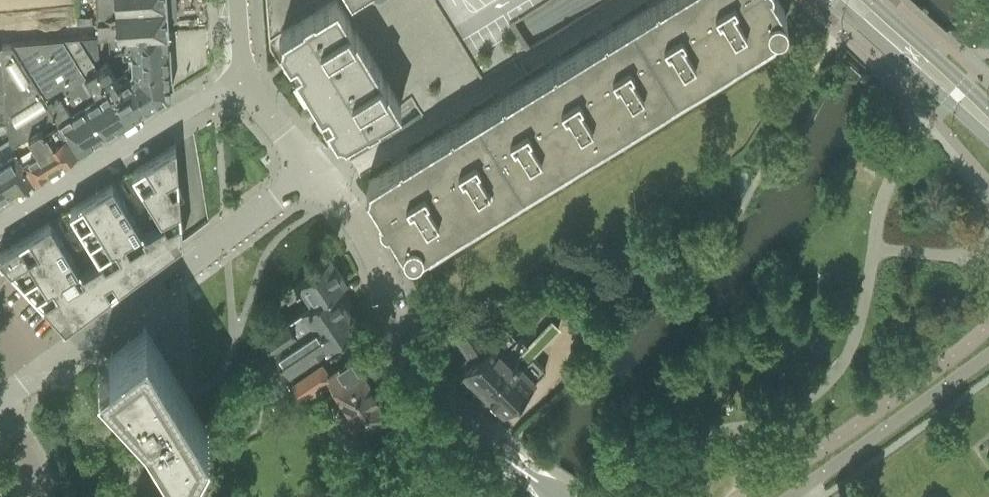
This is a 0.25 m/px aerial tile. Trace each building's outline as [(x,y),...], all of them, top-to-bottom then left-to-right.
[(30,9),(29,0),(0,0),(0,13),(30,9)] [(30,9),(65,5),(73,4),(73,0),(29,0),(30,9)] [(97,24),(98,34),(98,36),(167,29),(166,13),(176,12),(175,0),(95,0),(97,24)] [(307,89),(368,51),(336,0),(335,0),(315,12),(312,12),(303,18),(302,20),(281,33),(282,35),(280,41),(279,42),(283,49),(289,45),(294,53),(288,57),(289,59),(295,55),(300,63),(294,67),(295,69),(302,66),(313,84),(307,88),(307,89)] [(631,17),(677,91),(728,60),(691,0),(661,0),(664,5),(656,9),(653,3),(631,17)] [(728,60),(780,28),(779,26),(783,24),(785,21),(786,18),(785,14),(783,11),(784,10),(778,0),(691,0),(728,60)] [(73,4),(65,5),(69,37),(97,35),(95,21),(75,22),(73,4)] [(601,35),(579,48),(625,123),(677,91),(631,17),(609,30),(613,36),(605,41),(601,35)] [(167,29),(110,35),(110,38),(111,52),(122,51),(129,51),(130,72),(131,72),(169,69),(167,29)] [(13,43),(79,148),(130,117),(98,68),(97,69),(78,37),(13,43)] [(0,44),(0,53),(4,88),(5,99),(7,119),(9,137),(13,144),(18,141),(19,142),(28,137),(27,135),(29,134),(37,147),(23,156),(35,176),(49,167),(62,159),(79,148),(13,43),(1,44),(0,44)] [(550,66),(528,80),(574,154),(625,123),(579,48),(558,62),(562,68),(554,73),(550,66)] [(379,116),(400,104),(368,51),(307,89),(308,90),(314,86),(325,104),(319,108),(321,110),(327,107),(332,115),(326,118),(327,120),(333,117),(338,125),(332,128),(336,135),(337,135),(344,136),(345,137),(366,124),(369,125),(379,119),(379,116)] [(98,68),(130,117),(151,104),(132,74),(121,80),(120,78),(119,79),(108,62),(98,68)] [(151,104),(170,93),(169,69),(131,72),(120,78),(121,80),(132,74),(151,104)] [(499,98),(477,111),(523,186),(574,154),(528,80),(507,93),(511,99),(503,104),(499,98)] [(447,130),(426,143),(472,218),(523,186),(477,111),(455,125),(459,131),(451,136),(447,130)] [(472,218),(426,143),(404,156),(408,162),(400,167),(396,161),(368,178),(368,180),(367,186),(366,187),(379,209),(378,213),(379,217),(381,220),(384,223),(388,224),(402,246),(403,245),(405,248),(408,250),(412,251),(415,250),(419,248),(419,250),(472,218)] [(0,252),(0,257),(65,327),(97,361),(144,412),(151,420),(227,373),(158,258),(144,268),(139,259),(135,252),(181,224),(175,145),(132,171),(112,183),(69,210),(50,222),(0,252)] [(10,191),(35,176),(23,156),(21,157),(16,148),(1,157),(0,154),(0,174),(10,191)] [(10,191),(0,174),(0,197),(10,191)] [(329,255),(283,293),(288,301),(304,290),(312,301),(264,333),(288,369),(312,354),(315,354),(325,348),(326,344),(358,322),(347,305),(351,303),(353,306),(354,305),(340,283),(345,279),(329,255)] [(591,299),(605,313),(613,305),(599,291),(591,299)] [(526,342),(482,389),(504,411),(546,369),(532,356),(568,319),(559,310),(527,343),(526,342)] [(454,334),(462,346),(482,333),(475,321),(454,334)] [(459,366),(482,389),(526,342),(519,335),(516,338),(504,327),(489,343),(482,333),(462,346),(469,357),(459,366)] [(305,374),(292,383),(303,399),(309,395),(308,393),(320,385),(323,390),(331,385),(335,392),(325,398),(328,402),(320,407),(331,424),(377,394),(381,392),(374,381),(370,383),(361,369),(358,371),(351,360),(329,374),(322,363),(305,374)] [(377,394),(331,424),(348,450),(357,452),(398,425),(377,394)]
